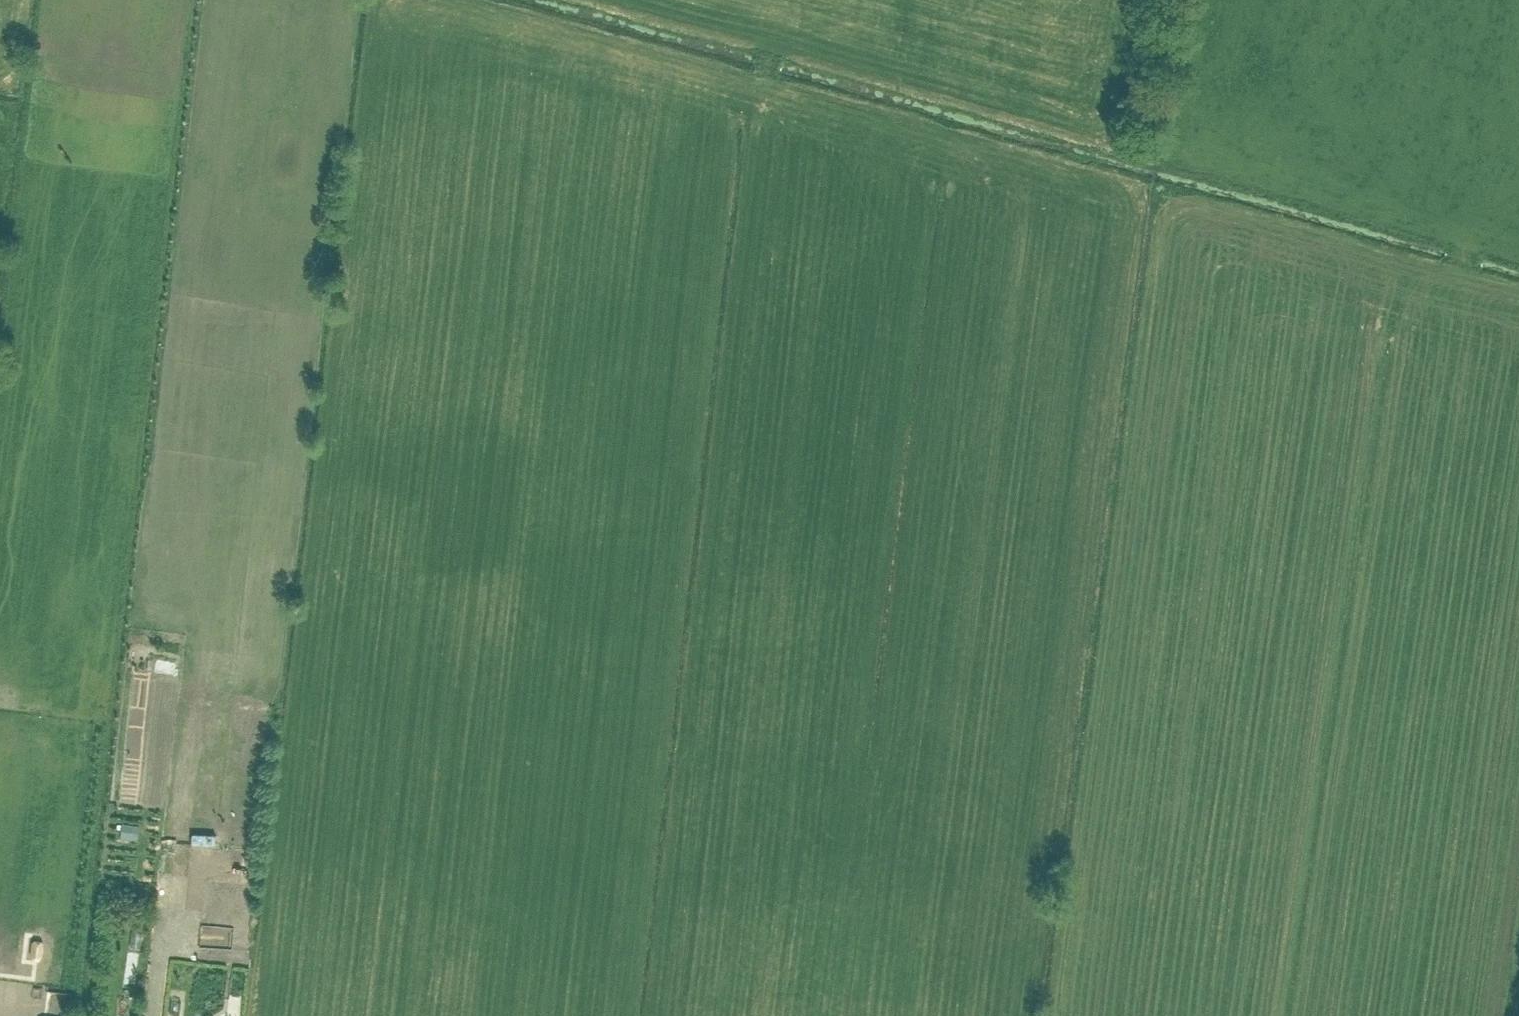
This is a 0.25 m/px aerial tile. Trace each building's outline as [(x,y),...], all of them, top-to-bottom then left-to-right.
[(234,874),(236,846),(186,842),(181,904),(194,905),(196,871),(234,874)]
